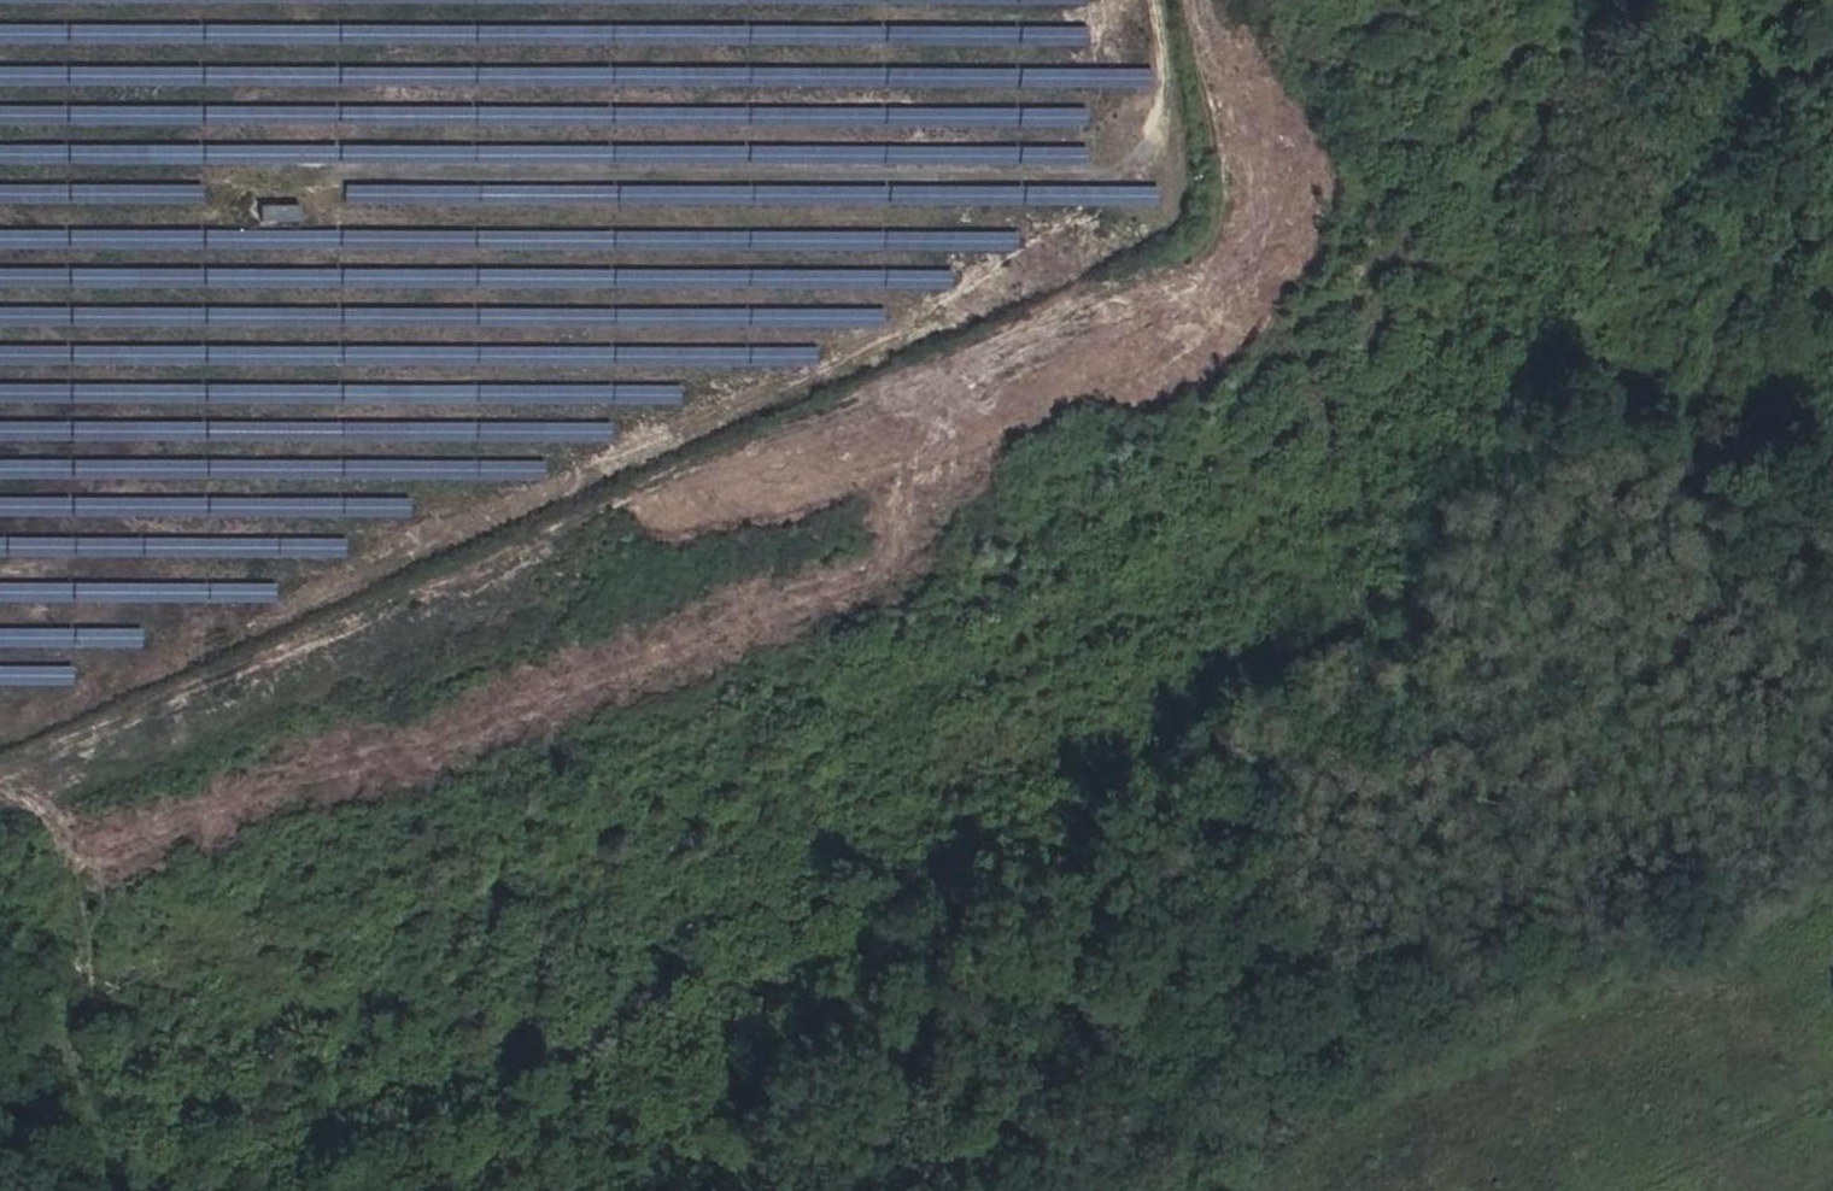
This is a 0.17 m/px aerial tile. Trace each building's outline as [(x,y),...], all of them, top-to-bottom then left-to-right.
[(346,195),(399,200),(400,188),(347,183),(346,195)]
